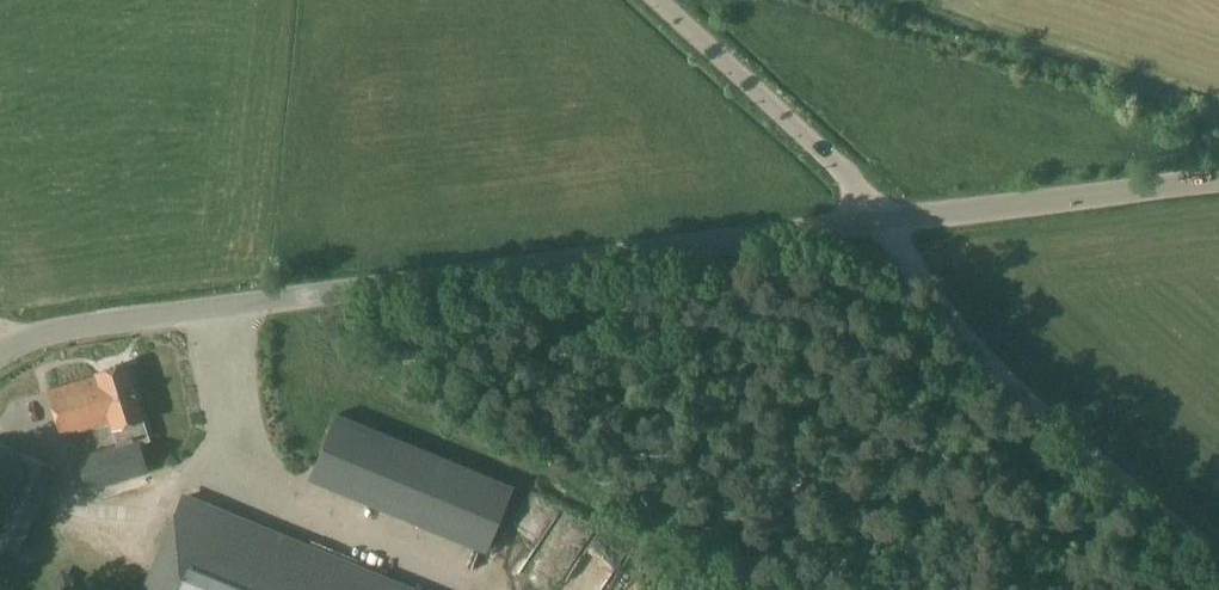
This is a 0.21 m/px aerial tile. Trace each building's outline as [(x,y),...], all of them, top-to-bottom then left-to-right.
[(143,419),(142,419),(125,364),(96,373),(97,376),(48,392),(62,437),(112,422),(113,428),(112,428),(116,443),(118,451),(141,444),(151,441),(143,419)] [(295,459),(294,480),(477,548),(482,548),(484,518),(447,504),(475,506),(480,492),(482,468),(357,422),(364,422),(334,411),(324,411),(321,420),(321,413),(308,448),(300,447),(295,459)] [(16,557),(56,467),(0,442),(0,549),(16,557)] [(116,443),(76,456),(87,492),(150,473),(141,444),(118,451),(116,443)] [(182,498),(144,589),(406,589),(182,498)]
